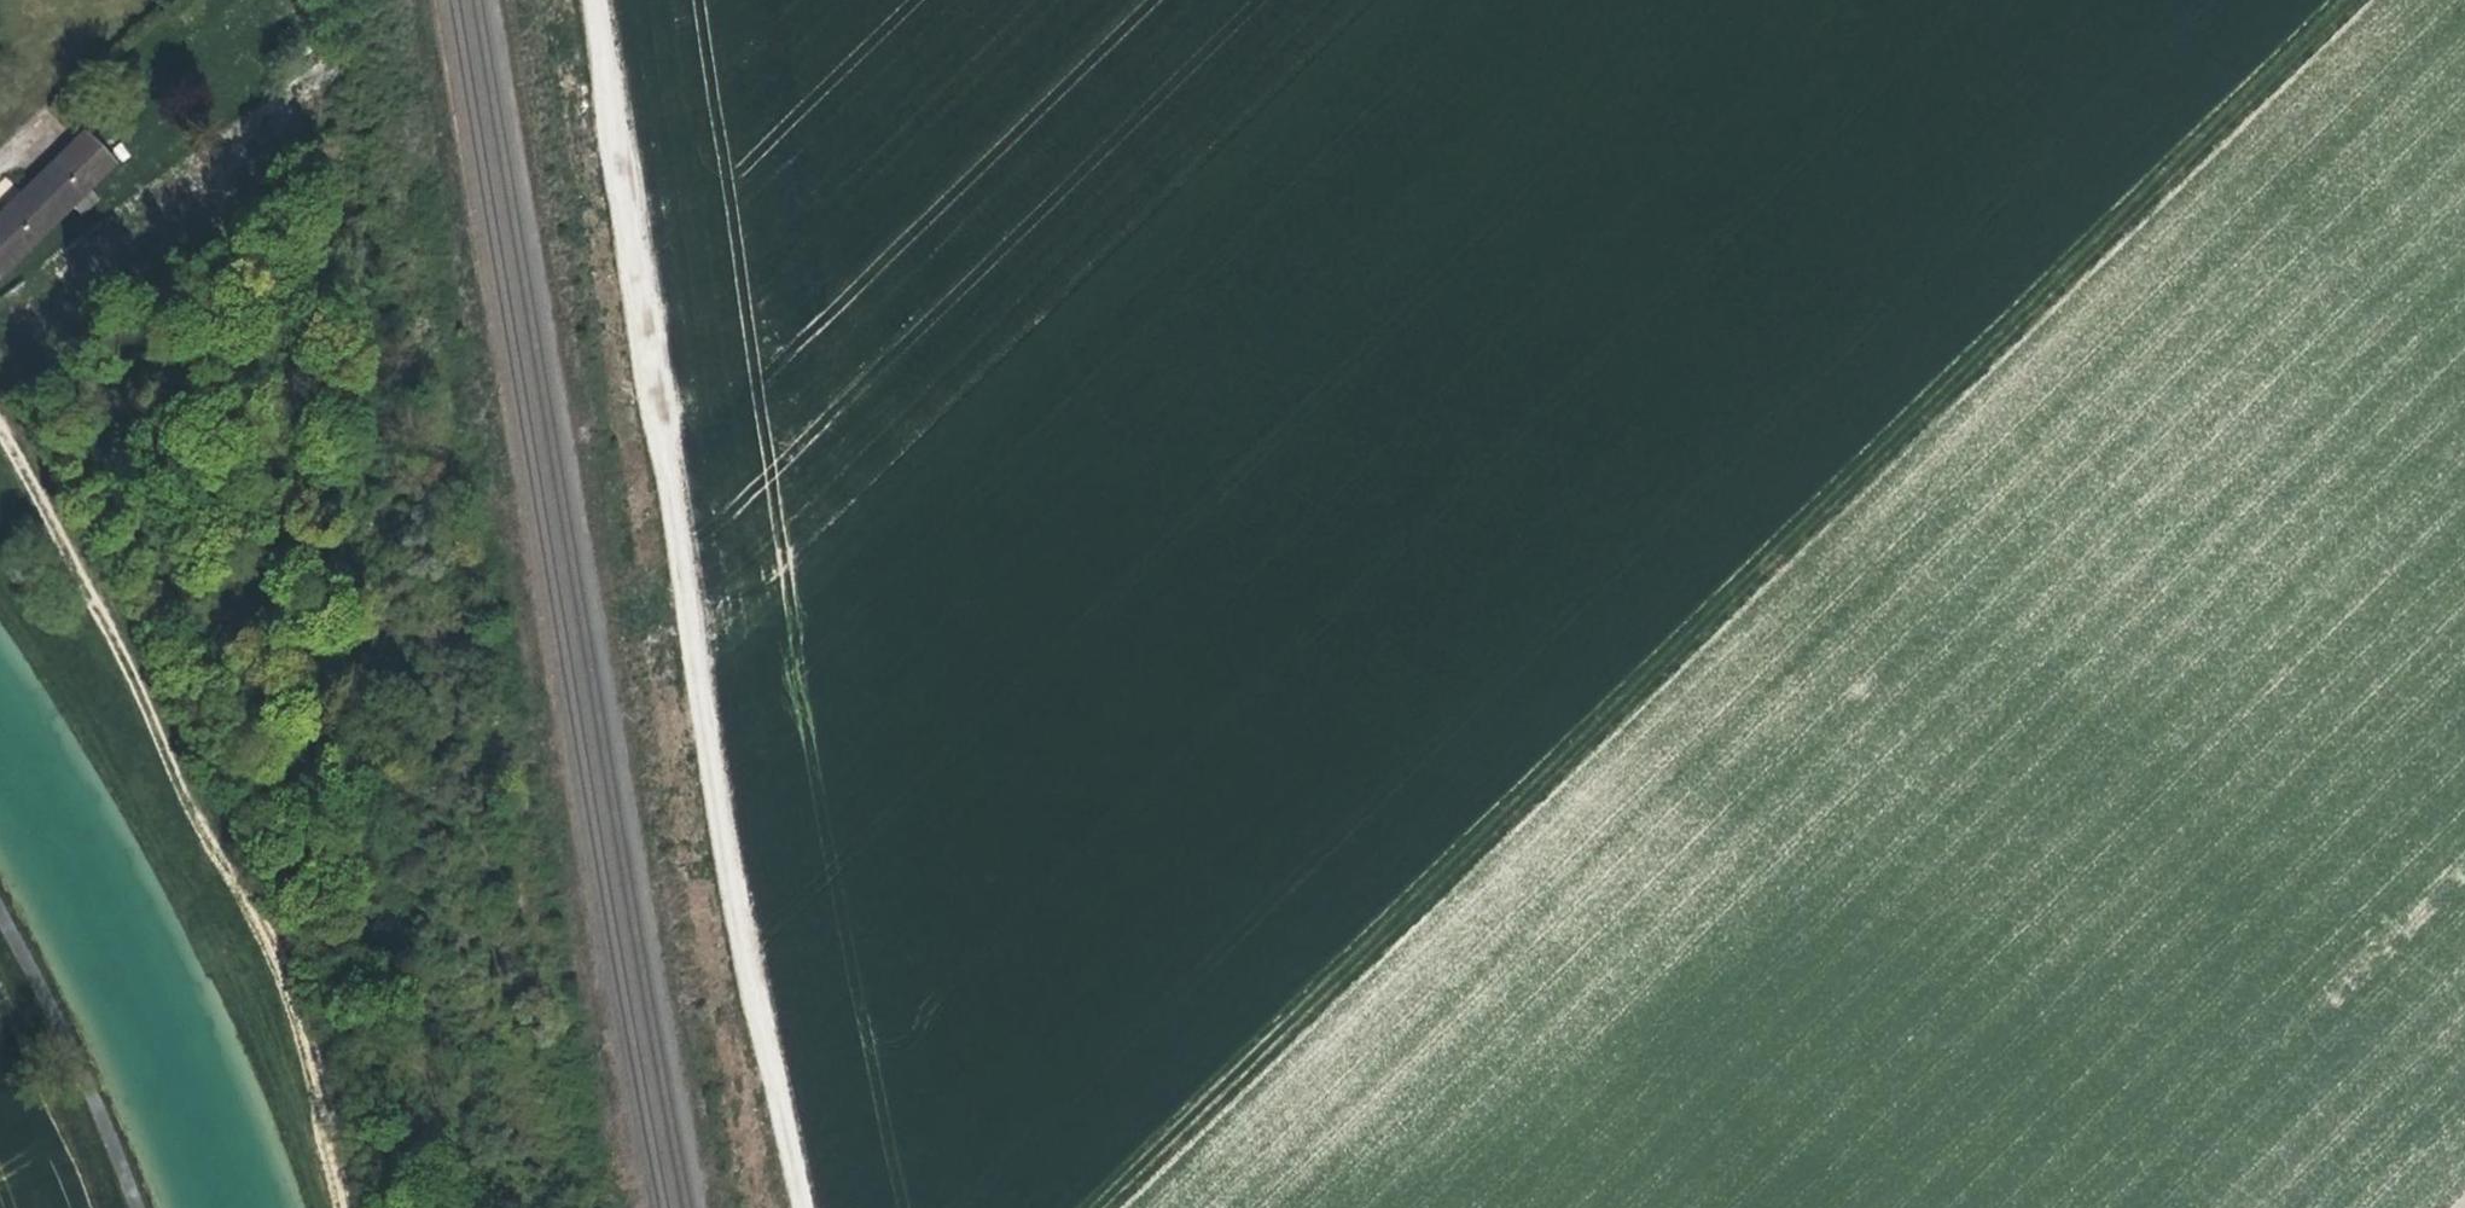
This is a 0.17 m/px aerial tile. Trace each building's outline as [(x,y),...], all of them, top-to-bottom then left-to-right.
[(84,197),(54,164),(0,209),(0,271),(84,197)]
